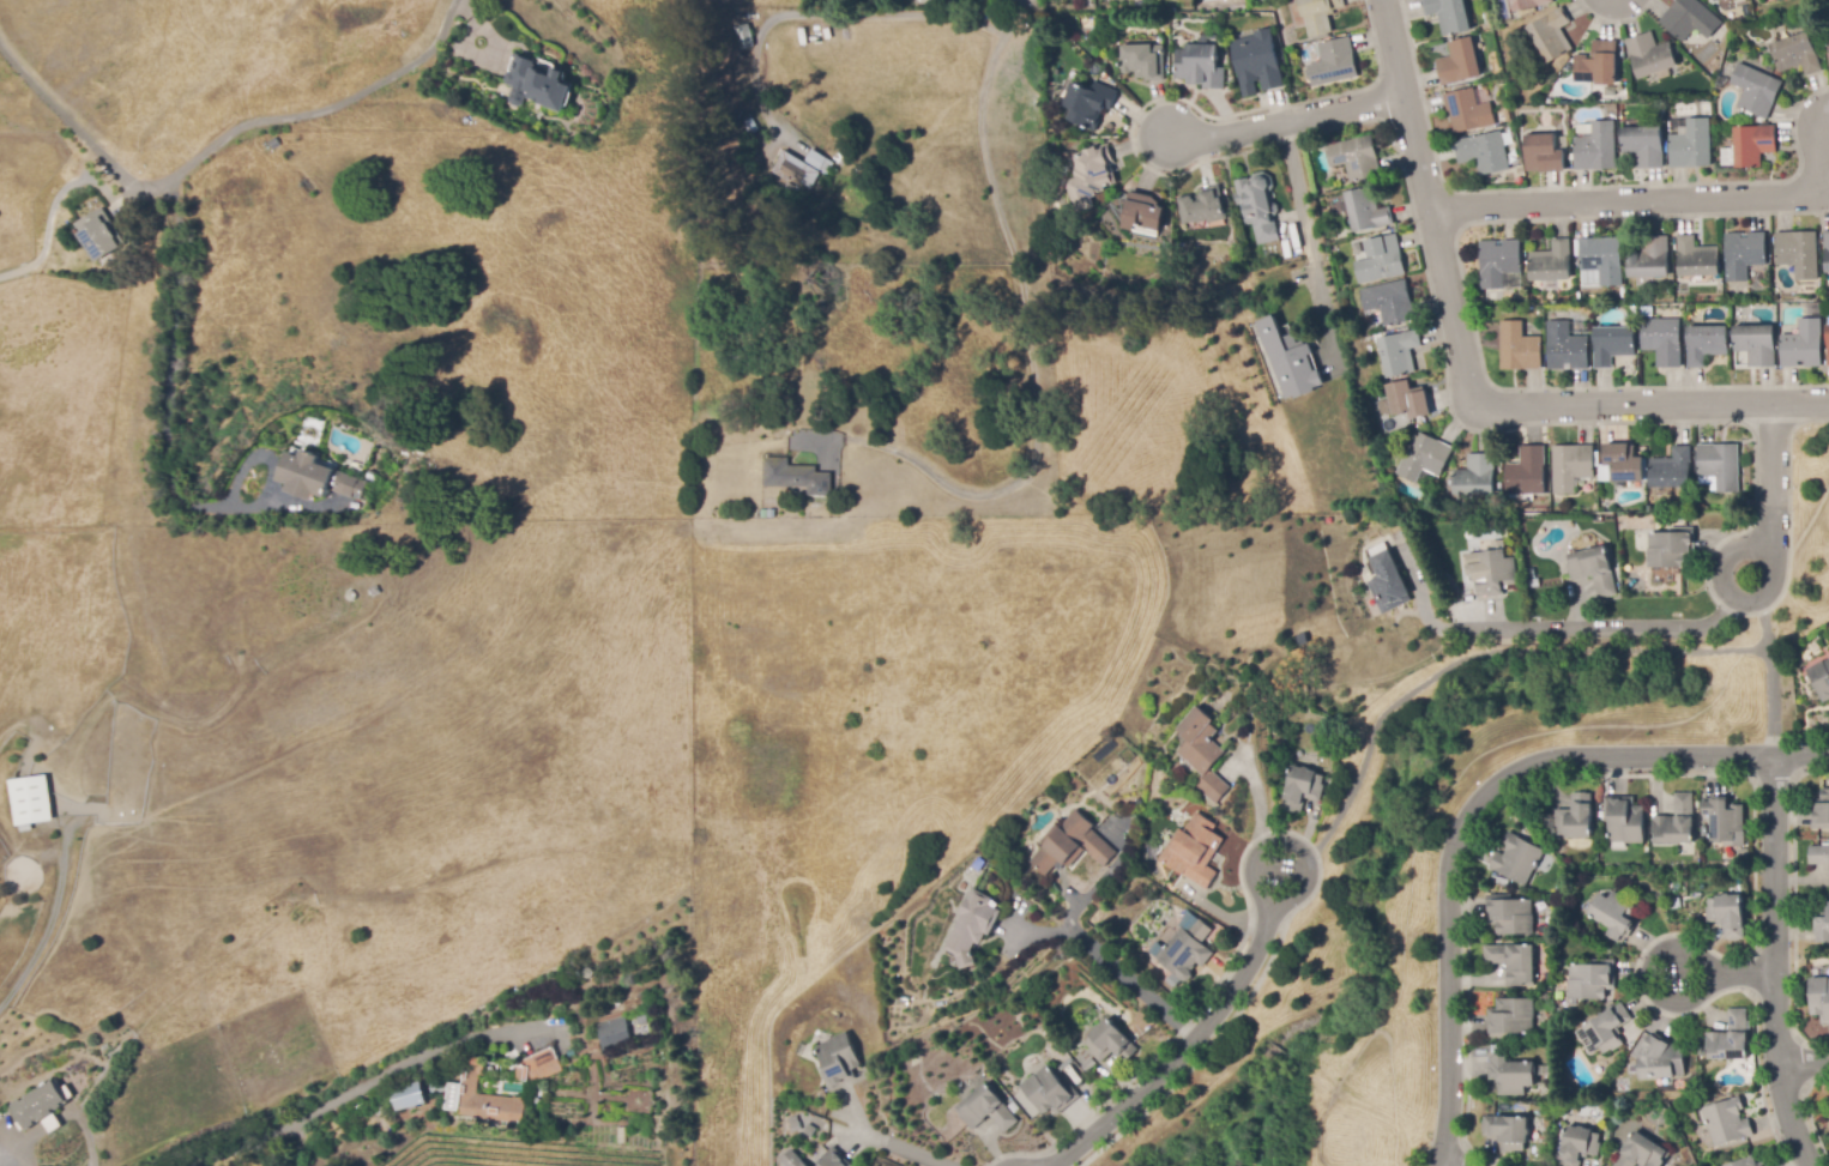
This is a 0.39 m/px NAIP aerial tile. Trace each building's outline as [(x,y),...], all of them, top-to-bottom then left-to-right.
[(1309,38),(1300,0),(1344,0),(1346,7),(1335,11),(1335,16),(1329,17),(1333,32),(1309,38)] [(1426,17),(1423,0),(1465,0),(1472,31),(1443,37),(1438,14),(1426,17)] [(1514,12),(1511,0),(1553,0),(1553,4),(1514,12)] [(1659,22),(1678,0),(1697,0),(1724,23),(1709,40),(1696,29),(1684,43),(1659,22)] [(1549,64),(1527,28),(1562,7),(1570,23),(1561,29),(1573,49),(1549,64)] [(741,50),(735,29),(749,24),(755,47),(741,50)] [(398,40),(385,30),(388,25),(402,34),(398,40)] [(1244,99),(1231,42),(1256,36),(1255,32),(1272,28),(1285,87),(1263,92),(1261,81),(1255,83),(1258,96),(1244,99)] [(1806,77),(1803,65),(1781,73),(1771,46),(1810,31),(1823,71),(1806,77)] [(1640,80),(1625,41),(1652,32),(1658,47),(1671,42),(1679,66),(1640,80)] [(1314,89),(1308,66),(1323,62),(1321,56),(1318,44),(1350,36),(1359,77),(1314,89)] [(1444,86),(1438,60),(1451,56),(1449,43),(1474,37),(1483,77),(1444,86)] [(1616,86),(1596,85),(1598,84),(1575,83),(1576,55),(1588,55),(1587,59),(1593,59),(1593,41),(1618,42),(1616,86)] [(1145,81),(1145,79),(1135,79),(1135,72),(1119,72),(1119,58),(1123,58),(1123,46),(1164,46),(1165,81),(1145,81)] [(1225,89),(1203,89),(1203,85),(1187,85),(1187,79),(1176,79),(1176,49),(1188,50),(1188,46),(1219,46),(1219,68),(1225,68),(1225,89)] [(565,113),(539,104),(541,102),(525,97),(526,91),(505,84),(514,54),(537,62),(536,66),(553,71),(554,68),(568,72),(565,83),(573,85),(565,113)] [(1732,79),(1722,74),(1728,62),(1738,66),(1732,79)] [(1767,120),(1738,108),(1745,90),(1731,84),(1739,64),(1783,83),(1767,120)] [(1094,132),(1068,121),(1072,109),(1063,107),(1073,83),(1092,91),(1095,83),(1118,91),(1111,110),(1105,109),(1104,113),(1101,111),(1094,132)] [(1454,134),(1447,95),(1474,89),(1478,105),(1491,103),(1496,126),(1454,134)] [(1703,114),(1702,105),(1709,104),(1710,113),(1703,114)] [(749,137),(740,119),(749,113),(759,131),(749,137)] [(1671,168),(1670,135),(1688,134),(1688,119),(1710,119),(1712,167),(1671,168)] [(1576,170),(1575,138),(1593,138),(1593,121),(1614,121),(1617,169),(1576,170)] [(1636,169),(1636,153),(1623,155),(1622,128),(1662,126),(1665,168),(1636,169)] [(1737,168),(1736,127),(1776,126),(1777,153),(1762,153),(1763,168),(1737,168)] [(1480,176),(1477,161),(1459,165),(1454,141),(1502,131),(1510,169),(1480,176)] [(1351,183),(1346,165),(1330,168),(1326,146),(1372,135),(1382,176),(1351,183)] [(1565,173),(1527,171),(1527,135),(1558,135),(1557,151),(1565,151),(1565,173)] [(273,151),(268,143),(277,138),(282,146),(273,151)] [(1075,213),(1064,182),(1075,179),(1072,170),(1075,170),(1070,157),(1083,152),(1082,151),(1106,143),(1112,162),(1110,163),(1117,183),(1104,188),(1104,191),(1095,193),(1097,197),(1091,198),(1093,206),(1075,213)] [(811,189),(790,176),(786,182),(771,173),(785,150),(804,163),(813,150),(834,163),(826,176),(821,174),(811,189)] [(838,164),(833,159),(838,155),(844,159),(838,164)] [(1257,246),(1252,224),(1244,226),(1241,205),(1237,206),(1235,194),(1237,193),(1235,181),(1249,179),(1249,180),(1251,180),(1255,174),(1264,171),(1273,177),(1275,187),(1272,192),(1274,204),(1278,205),(1279,211),(1276,217),(1273,217),(1273,222),(1275,222),(1280,241),(1257,246)] [(790,194),(783,189),(787,183),(793,187),(790,194)] [(1181,224),(1179,211),(1178,198),(1201,194),(1200,189),(1220,186),(1224,209),(1223,209),(1225,220),(1208,224),(1207,220),(1181,224)] [(1354,234),(1346,193),(1375,187),(1380,210),(1392,207),(1395,226),(1354,234)] [(1161,232),(1135,226),(1134,231),(1122,229),(1129,192),(1153,197),(1160,204),(1159,206),(1166,209),(1161,232)] [(98,264),(84,241),(79,244),(71,231),(103,210),(126,246),(98,264)] [(1795,282),(1795,265),(1777,265),(1776,234),(1817,231),(1818,280),(1795,282)] [(1726,283),(1726,234),(1743,234),(1743,238),(1749,238),(1749,232),(1767,232),(1768,266),(1747,266),(1749,282),(1726,283)] [(1359,285),(1354,262),(1370,260),(1366,241),(1398,234),(1406,276),(1359,285)] [(1679,277),(1678,236),(1695,235),(1696,248),(1719,247),(1720,276),(1679,277)] [(1629,278),(1629,252),(1644,252),(1643,237),(1668,236),(1670,278),(1629,278)] [(1600,286),(1599,271),(1581,272),(1580,240),(1620,237),(1623,286),(1600,286)] [(1531,282),(1531,253),(1552,252),(1552,240),(1570,240),(1571,280),(1531,282)] [(1481,290),(1480,241),(1521,241),(1521,273),(1503,274),(1503,290),(1481,290)] [(1384,327),(1380,309),(1364,313),(1359,290),(1407,279),(1415,320),(1384,327)] [(1285,400),(1267,352),(1266,352),(1258,334),(1261,333),(1256,322),(1274,315),(1282,338),(1294,333),(1298,343),(1304,340),(1305,345),(1310,344),(1314,354),(1309,356),(1315,371),(1318,370),(1324,386),(1316,389),(1316,392),(1296,400),(1294,397),(1285,400)] [(1658,368),(1656,350),(1642,350),(1641,320),(1680,319),(1682,368),(1658,368)] [(1782,368),(1781,336),(1800,336),(1800,319),(1822,319),(1823,367),(1782,368)] [(1543,369),(1501,369),(1502,321),(1523,321),(1523,337),(1543,337),(1543,369)] [(1549,370),(1547,321),(1570,321),(1570,337),(1589,337),(1589,369),(1549,370)] [(1689,368),(1688,327),(1728,326),(1730,355),(1706,356),(1706,368),(1689,368)] [(1749,368),(1749,352),(1736,352),(1734,327),(1775,326),(1776,367),(1749,368)] [(1612,369),(1595,369),(1594,327),(1635,327),(1635,357),(1612,357),(1612,369)] [(1388,379),(1380,339),(1419,331),(1423,346),(1411,349),(1415,373),(1388,379)] [(1378,406),(1378,403),(1390,399),(1387,387),(1410,381),(1412,389),(1424,386),(1430,406),(1432,416),(1411,421),(1408,411),(1387,417),(1386,413),(1381,415),(1378,406)] [(1417,484),(1395,473),(1417,430),(1454,448),(1438,478),(1423,470),(1417,484)] [(1643,483),(1612,482),(1613,466),(1605,466),(1605,443),(1644,446),(1643,483)] [(1718,493),(1718,477),(1698,477),(1698,445),(1739,445),(1740,493),(1718,493)] [(1553,495),(1553,446),(1594,446),(1594,478),(1576,478),(1576,494),(1553,495)] [(1650,488),(1650,459),(1673,459),(1673,446),(1691,446),(1691,488),(1650,488)] [(1545,495),(1505,495),(1505,464),(1521,464),(1521,447),(1545,447),(1545,495)] [(310,500),(285,491),(288,484),(277,481),(288,452),(300,457),(302,451),(319,457),(316,463),(336,470),(334,472),(358,481),(351,500),(327,491),(325,500),(312,495),(310,500)] [(1495,495),(1454,495),(1454,470),(1467,470),(1467,454),(1495,454),(1495,495)] [(832,496),(808,496),(808,488),(765,487),(765,458),(790,458),(790,465),(817,466),(817,472),(833,473),(832,496)] [(1686,568),(1649,568),(1649,533),(1670,533),(1670,527),(1695,527),(1695,558),(1686,558),(1686,568)] [(1599,599),(1594,576),(1573,581),(1567,555),(1606,546),(1618,596),(1599,599)] [(1487,598),(1487,597),(1480,598),(1478,580),(1485,579),(1481,552),(1505,549),(1508,558),(1515,557),(1519,585),(1503,587),(1504,596),(1487,598)] [(1393,551),(1415,597),(1412,599),(1413,602),(1383,616),(1366,582),(1374,579),(1375,582),(1383,578),(1374,560),(1393,551)] [(1528,579),(1526,569),(1534,567),(1535,578),(1528,579)] [(1450,603),(1449,593),(1457,592),(1459,602),(1450,603)] [(1824,663),(1828,660),(1828,700),(1823,703),(1806,670),(1823,661),(1824,663)] [(1217,805),(1195,785),(1203,777),(1178,754),(1189,741),(1177,730),(1197,706),(1214,721),(1212,725),(1219,731),(1211,739),(1227,755),(1213,772),(1231,789),(1217,805)] [(1302,814),(1282,809),(1294,767),(1326,775),(1322,785),(1324,786),(1321,802),(1305,798),(1302,814)] [(47,777),(55,821),(19,827),(11,783),(47,777)] [(1821,790),(1828,789),(1828,828),(1812,829),(1812,799),(1821,799),(1821,790)] [(1592,836),(1558,836),(1558,828),(1556,827),(1556,809),(1571,809),(1571,793),(1592,795),(1592,836)] [(1694,844),(1653,844),(1653,817),(1674,817),(1674,793),(1691,793),(1691,817),(1694,817),(1694,844)] [(1646,842),(1611,842),(1611,821),(1605,821),(1605,797),(1635,797),(1634,805),(1646,805),(1646,842)] [(1736,842),(1712,841),(1712,815),(1704,815),(1704,799),(1716,799),(1716,797),(1731,798),(1731,805),(1745,805),(1744,833),(1736,833),(1736,842)] [(1046,876),(1030,862),(1044,845),(1040,842),(1056,823),(1060,828),(1075,809),(1094,826),(1091,829),(1117,852),(1104,868),(1085,851),(1070,869),(1064,864),(1060,869),(1055,865),(1046,876)] [(1207,890),(1183,876),(1183,875),(1159,860),(1178,828),(1184,832),(1196,812),(1218,824),(1214,832),(1225,839),(1208,866),(1218,872),(1207,890)] [(1527,887),(1490,868),(1498,852),(1504,854),(1508,846),(1504,844),(1510,832),(1545,850),(1527,887)] [(1809,846),(1828,846),(1828,865),(1809,865),(1809,846)] [(960,969),(955,955),(944,950),(961,916),(959,914),(966,898),(970,900),(974,889),(992,898),(990,905),(1003,911),(991,936),(986,934),(980,946),(976,943),(973,950),(977,965),(960,969)] [(1624,943),(1608,935),(1612,928),(1590,916),(1602,894),(1611,899),(1616,892),(1638,905),(1631,917),(1638,920),(1628,940),(1626,938),(1624,943)] [(1498,936),(1498,925),(1487,925),(1487,895),(1511,895),(1511,901),(1533,900),(1534,935),(1498,936)] [(1730,942),(1730,940),(1725,940),(1724,922),(1708,923),(1707,908),(1709,908),(1709,898),(1742,896),(1745,940),(1740,940),(1740,941),(1730,942)] [(1824,901),(1828,901),(1828,943),(1819,943),(1819,935),(1818,935),(1818,930),(1816,930),(1816,918),(1824,918),(1824,901)] [(1189,981),(1183,980),(1155,959),(1169,942),(1170,943),(1183,928),(1188,932),(1199,919),(1213,930),(1202,943),(1214,954),(1202,968),(1197,963),(1191,971),(1193,977),(1189,981)] [(1154,956),(1149,953),(1159,943),(1163,946),(1154,956)] [(1509,985),(1508,965),(1485,965),(1484,947),(1535,946),(1535,985),(1509,985)] [(1570,999),(1569,965),(1613,963),(1614,990),(1606,990),(1606,999),(1570,999)] [(1172,974),(1181,981),(1175,989),(1166,980),(1172,974)] [(1811,978),(1828,977),(1828,1024),(1822,1025),(1822,1015),(1812,1015),(1811,978)] [(1513,1039),(1487,1039),(1487,1009),(1496,1009),(1496,999),(1534,998),(1534,1034),(1513,1034),(1513,1039)] [(1604,1055),(1586,1027),(1622,1003),(1632,1020),(1616,1031),(1624,1044),(1614,1051),(1611,1050),(1604,1055)] [(1708,1059),(1708,1033),(1728,1033),(1728,1009),(1747,1009),(1749,1059),(1708,1059)] [(596,1023),(623,1016),(629,1043),(602,1050),(596,1023)] [(639,1020),(648,1019),(650,1028),(641,1031),(639,1020)] [(1103,1063),(1091,1051),(1092,1050),(1085,1043),(1109,1019),(1139,1049),(1124,1063),(1113,1052),(1103,1063)] [(829,1091),(820,1068),(825,1065),(816,1046),(847,1032),(863,1065),(853,1070),(857,1079),(829,1091)] [(1640,1077),(1638,1058),(1654,1032),(1673,1044),(1684,1044),(1685,1075),(1640,1077)] [(519,1063),(551,1049),(562,1071),(533,1085),(529,1074),(529,1083),(515,1082),(517,1063),(519,1063)] [(1526,1096),(1498,1096),(1498,1086),(1496,1086),(1496,1080),(1489,1080),(1489,1062),(1490,1062),(1490,1055),(1534,1055),(1534,1087),(1526,1087),(1526,1096)] [(1062,1071),(1058,1068),(1070,1057),(1074,1061),(1062,1071)] [(1082,1068),(1092,1058),(1098,1064),(1088,1074),(1082,1068)] [(512,1124),(470,1119),(471,1117),(458,1116),(464,1059),(483,1061),(482,1076),(477,1076),(475,1094),(513,1099),(513,1096),(526,1098),(524,1122),(512,1120),(512,1124)] [(1058,1116),(1052,1108),(1046,1114),(1022,1088),(1048,1065),(1062,1081),(1066,1077),(1081,1096),(1058,1116)] [(1612,1089),(1612,1080),(1620,1080),(1620,1089),(1612,1089)] [(49,1136),(41,1123),(26,1132),(11,1107),(53,1081),(66,1102),(61,1106),(64,1108),(54,1116),(62,1128),(49,1136)] [(426,1104),(422,1082),(392,1089),(396,1110),(426,1104)] [(1004,1134),(990,1116),(973,1130),(956,1110),(986,1083),(1019,1122),(1004,1134)] [(1715,1148),(1709,1129),(1708,1129),(1702,1110),(1742,1096),(1745,1108),(1742,1111),(1743,1114),(1740,1114),(1743,1120),(1749,1118),(1755,1134),(1715,1148)] [(1516,1154),(1501,1154),(1501,1137),(1484,1136),(1484,1131),(1481,1131),(1483,1120),(1484,1120),(1484,1116),(1527,1118),(1526,1152),(1516,1150),(1516,1154)] [(803,1132),(809,1122),(819,1126),(814,1136),(803,1132)] [(790,1125),(798,1123),(801,1131),(791,1134),(790,1125)] [(1582,1158),(1580,1165),(1561,1165),(1569,1128),(1601,1134),(1599,1143),(1601,1143),(1599,1156),(1587,1154),(1587,1158),(1582,1158)] [(1671,1154),(1663,1165),(1641,1165),(1637,1164),(1636,1165),(1614,1165),(1637,1131),(1671,1154)] [(792,1149),(808,1165),(787,1165),(781,1160),(792,1149)] [(837,1149),(853,1165),(820,1165),(837,1149)] [(1765,1161),(1768,1165),(1727,1165),(1753,1154),(1758,1164),(1765,1161)]
